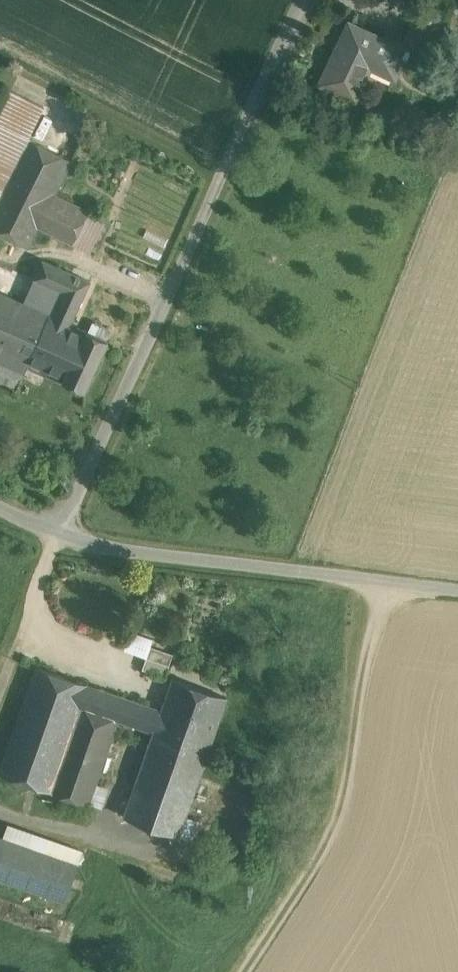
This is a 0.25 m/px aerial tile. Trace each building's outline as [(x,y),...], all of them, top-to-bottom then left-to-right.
[(406,49),(350,22),(322,83),(355,98),(373,61),(397,72),(405,55),(407,56),(411,47),(408,46),(406,49)] [(0,113),(0,194),(28,137),(29,137),(45,106),(12,89),(0,113)] [(28,137),(0,194),(0,232),(29,247),(40,226),(73,243),(89,211),(56,194),(72,160),(29,137),(28,137)] [(80,192),(80,189),(79,186),(77,183),(74,181),(71,180),(67,181),(65,183),(63,186),(62,189),(63,193),(65,196),(68,198),(71,198),(75,197),(78,195),(80,192)] [(0,292),(0,364),(25,375),(29,363),(64,379),(87,331),(71,324),(91,281),(43,259),(24,302),(0,292)] [(64,379),(64,380),(85,389),(108,339),(87,330),(87,331),(64,379)] [(0,364),(0,378),(19,387),(24,375),(25,375),(0,364)] [(174,653),(151,645),(143,668),(165,676),(174,653)] [(37,666),(0,771),(0,772),(88,803),(118,719),(154,731),(159,719),(162,710),(37,666)] [(227,696),(174,678),(162,710),(159,719),(186,730),(184,736),(194,739),(191,748),(207,754),(227,696)] [(186,730),(159,719),(154,731),(125,816),(179,834),(207,754),(191,748),(194,739),(184,736),(186,730)] [(0,836),(0,878),(65,901),(79,863),(46,852),(0,836)] [(83,850),(51,839),(46,852),(79,863),(83,850)]
